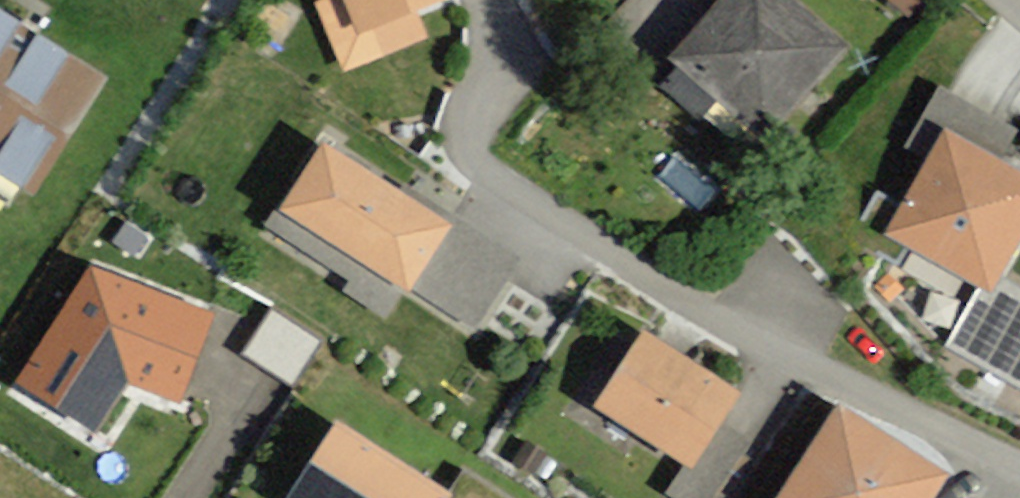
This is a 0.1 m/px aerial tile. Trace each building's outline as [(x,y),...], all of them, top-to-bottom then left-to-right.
[(353,19),(359,17),(368,41),(415,24),(407,2),(412,0),(346,0),(353,19)] [(801,0),(709,0),(669,46),(676,52),(657,75),(732,139),(751,118),(763,128),(842,35),(801,0)] [(903,10),(911,0),(890,0),(903,10)] [(0,31),(0,192),(14,201),(86,83),(0,31)] [(920,153),(882,226),(985,279),(1019,214),(1019,165),(994,152),(1011,120),(936,81),(903,143),(920,153)] [(448,212),(312,129),(257,218),(346,272),(341,279),(388,308),(403,284),(448,212)] [(515,253),(448,212),(403,284),(471,325),(515,253)] [(208,315),(93,275),(25,380),(97,426),(126,377),(182,397),(208,315)] [(985,279),(949,347),(1019,384),(1019,297),(985,279)] [(725,383),(629,326),(583,402),(679,460),(664,484),(687,497),(702,497),(743,431),(709,410),(725,383)] [(942,460),(832,394),(769,497),(919,497),(942,460)] [(331,406),(279,491),(290,497),(434,497),(447,478),(331,406)] [(447,478),(434,497),(512,497),(456,462),(447,478)]
